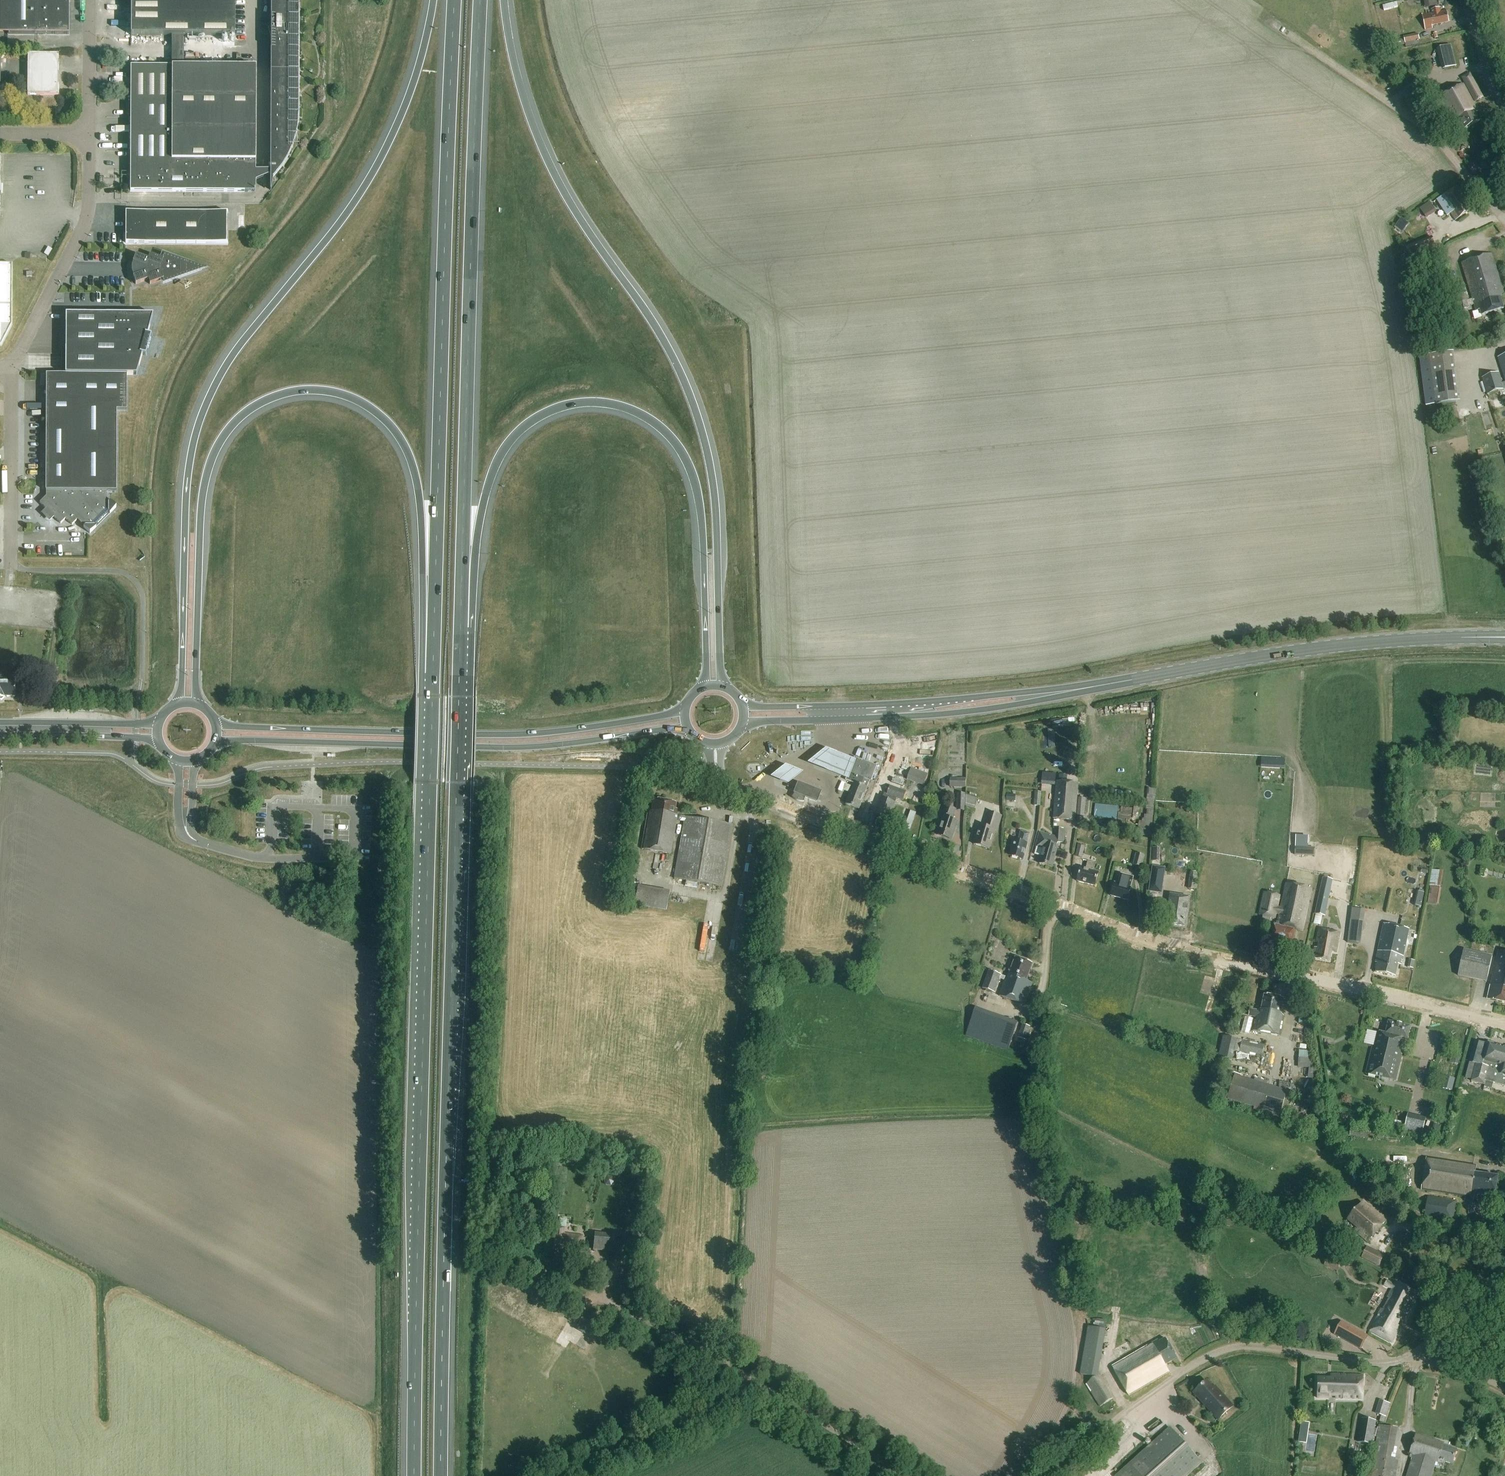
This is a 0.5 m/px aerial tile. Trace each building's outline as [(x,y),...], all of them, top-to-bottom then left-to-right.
[(69,35),(70,0),(0,0),(0,34),(69,35)] [(174,63),(185,63),(185,38),(236,38),(236,0),(132,0),(131,37),(174,38),(174,63)] [(300,117),(301,0),(271,0),(271,193),(271,194),(272,194),(272,193),(274,182),(283,171),(289,160),(294,149),(297,138),(299,127),(300,117)] [(1397,2),(1383,6),(1384,11),(1398,7),(1397,2)] [(1447,11),(1441,12),(1440,8),(1432,9),(1433,14),(1423,16),(1427,30),(1433,29),(1433,26),(1449,23),(1447,11)] [(1418,33),(1404,36),(1405,40),(1405,43),(1419,40),(1418,33)] [(1401,40),(1387,43),(1388,48),(1403,45),(1401,41),(1401,40)] [(1437,49),(1442,70),(1457,66),(1451,45),(1437,49)] [(28,97),(59,97),(59,57),(29,56),(28,97)] [(174,63),(174,69),(132,69),(131,194),(256,195),(257,69),(185,69),(185,63),(174,63)] [(1462,78),(1475,103),(1484,98),(1470,73),(1462,78)] [(1421,120),(1443,108),(1429,83),(1407,95),(1421,120)] [(1471,128),(1480,124),(1476,116),(1478,114),(1463,87),(1441,99),(1454,125),(1459,122),(1464,132),(1467,132),(1470,131),(1471,128)] [(1455,223),(1469,214),(1461,201),(1464,199),(1457,189),(1441,200),(1455,223)] [(1423,207),(1430,217),(1440,211),(1433,201),(1423,207)] [(229,215),(126,215),(126,245),(229,246),(229,215)] [(1401,219),(1394,227),(1401,233),(1408,224),(1401,219)] [(1462,265),(1472,300),(1470,300),(1464,283),(1450,287),(1456,305),(1454,305),(1457,313),(1469,309),(1468,307),(1474,305),(1476,313),(1480,312),(1481,318),(1503,311),(1499,299),(1503,294),(1491,256),(1462,265)] [(136,288),(149,284),(151,288),(164,284),(164,285),(196,274),(165,262),(164,263),(151,258),(149,263),(137,258),(134,266),(136,267),(134,271),(135,275),(136,279),(134,280),(136,288)] [(1,348),(11,327),(12,267),(0,267),(0,348),(1,348)] [(65,377),(46,377),(46,449),(46,495),(39,501),(45,507),(45,516),(54,516),(60,523),(65,517),(72,524),(76,519),(90,533),(116,506),(110,500),(109,501),(106,498),(106,490),(116,490),(116,450),(117,409),(127,409),(127,378),(137,378),(142,358),(147,359),(152,339),(148,338),(153,318),(66,317),(65,377)] [(1435,406),(1456,403),(1451,353),(1430,355),(1435,406)] [(1503,384),(1499,373),(1483,378),(1488,394),(1504,389),(1504,383),(1503,384)] [(2,701),(4,698),(14,698),(14,665),(0,665),(0,701),(2,701)] [(839,756),(826,751),(807,766),(828,774),(846,781),(854,761),(839,756)] [(850,794),(846,805),(859,810),(870,781),(871,781),(877,767),(855,759),(854,761),(846,781),(855,785),(851,794),(850,794)] [(794,771),(784,767),(769,779),(779,783),(788,787),(792,784),(803,775),(794,771)] [(928,774),(911,768),(907,780),(924,786),(928,774)] [(966,779),(950,778),(950,788),(966,788),(966,779)] [(1074,820),(1077,783),(1067,782),(1059,781),(1058,781),(1054,818),(1074,820)] [(797,786),(793,794),(791,798),(793,800),(794,801),(796,802),(797,802),(800,803),(801,803),(802,803),(803,803),(805,799),(817,805),(821,795),(821,793),(797,785),(797,786)] [(904,801),(907,793),(891,787),(887,800),(883,799),(878,816),(890,820),(896,803),(895,803),(896,798),(904,801)] [(965,811),(965,806),(966,793),(957,793),(957,811),(965,811)] [(1078,798),(1077,816),(1085,817),(1086,806),(1088,807),(1088,799),(1078,798)] [(722,887),(732,825),(677,816),(678,810),(675,810),(676,804),(653,800),(651,811),(647,815),(642,850),(670,854),(676,821),(683,822),(674,879),(722,887)] [(1119,807),(1094,804),(1093,814),(1095,814),(1094,817),(1117,819),(1118,812),(1119,812),(1119,807)] [(951,840),(957,822),(952,820),(955,810),(944,806),(940,817),(943,818),(937,835),(951,840)] [(1120,813),(1119,813),(1118,819),(1130,821),(1130,816),(1137,816),(1137,815),(1139,816),(1140,808),(1121,806),(1120,813)] [(997,833),(1001,817),(989,813),(985,827),(980,825),(973,845),(988,849),(994,832),(997,833)] [(1151,830),(1142,829),(1141,836),(1151,837),(1151,830)] [(1037,846),(1036,847),(1037,848),(1044,849),(1042,857),(1040,864),(1053,868),(1059,846),(1058,846),(1059,843),(1065,843),(1066,830),(1057,830),(1057,837),(1041,833),(1037,846)] [(1011,856),(1024,859),(1028,844),(1030,834),(1022,832),(1019,842),(1015,841),(1015,842),(1013,841),(1012,847),(1013,847),(1011,856)] [(1315,843),(1296,842),(1295,855),(1314,856),(1315,843)] [(1078,845),(1075,857),(1082,858),(1085,847),(1078,845)] [(1136,853),(1133,865),(1142,868),(1145,856),(1136,853)] [(1088,862),(1085,871),(1079,869),(1076,882),(1093,887),(1097,873),(1093,872),(1095,864),(1088,862)] [(1153,867),(1149,892),(1161,893),(1165,869),(1153,867)] [(1442,903),(1446,869),(1434,868),(1431,902),(1442,903)] [(1188,888),(1195,889),(1196,884),(1198,871),(1191,870),(1190,881),(1188,888)] [(1126,901),(1132,879),(1124,877),(1121,887),(1113,884),(1110,897),(1126,901)] [(1323,878),(1315,914),(1325,916),(1333,880),(1323,878)] [(622,899),(628,900),(630,887),(624,886),(622,899)] [(638,905),(670,909),(672,890),(641,886),(638,905)] [(1277,913),(1280,914),(1277,926),(1274,927),(1270,943),(1291,947),(1294,931),(1302,932),(1311,891),(1287,886),(1281,908),(1278,907),(1280,896),(1265,893),(1260,915),(1276,918),(1277,913)] [(1183,927),(1188,898),(1170,895),(1168,912),(1169,912),(1167,925),(1183,927)] [(1364,943),(1366,920),(1353,919),(1351,942),(1364,943)] [(1409,931),(1384,925),(1376,961),(1376,964),(1378,964),(1376,973),(1396,977),(1398,968),(1398,965),(1401,966),(1409,931)] [(1332,950),(1336,951),(1339,934),(1319,930),(1317,944),(1319,944),(1318,949),(1314,949),(1312,958),(1329,962),(1330,960),(1332,950)] [(1464,950),(1459,976),(1487,982),(1493,956),(1464,950)] [(1499,951),(1489,1000),(1504,1004),(1504,953),(1499,951)] [(1015,958),(1008,977),(1002,975),(990,970),(983,989),(995,993),(1000,980),(1004,981),(999,996),(1023,1005),(1031,983),(1025,981),(1031,965),(1015,958)] [(1280,1037),(1284,1017),(1281,1015),(1284,1000),(1264,996),(1261,1010),(1257,1012),(1253,1032),(1280,1037)] [(1011,1050),(1021,1021),(979,1007),(969,1036),(1011,1050)] [(1408,1040),(1412,1028),(1389,1023),(1386,1035),(1377,1032),(1375,1042),(1376,1042),(1374,1047),(1374,1046),(1367,1075),(1397,1082),(1407,1040),(1408,1040)] [(1026,1041),(1031,1027),(1022,1024),(1018,1038),(1026,1041)] [(1262,1057),(1265,1045),(1223,1036),(1219,1057),(1232,1060),(1234,1051),(1262,1057)] [(1473,1080),(1473,1081),(1485,1085),(1486,1081),(1504,1086),(1504,1049),(1488,1044),(1488,1045),(1479,1043),(1474,1064),(1470,1063),(1466,1077),(1473,1080)] [(1299,1051),(1299,1064),(1311,1064),(1311,1051),(1299,1051)] [(1254,1081),(1235,1075),(1227,1099),(1279,1115),(1287,1091),(1267,1085),(1267,1082),(1255,1078),(1254,1081)] [(1445,1077),(1442,1089),(1451,1091),(1455,1080),(1445,1077)] [(1427,1118),(1408,1114),(1404,1131),(1422,1136),(1427,1118)] [(1423,1191),(1472,1198),(1470,1206),(1477,1207),(1479,1196),(1496,1199),(1498,1179),(1476,1175),(1477,1167),(1427,1160),(1423,1191)] [(1456,1201),(1428,1196),(1425,1218),(1453,1222),(1456,1201)] [(1368,1242),(1385,1223),(1379,1217),(1380,1216),(1371,1208),(1369,1210),(1362,1203),(1348,1220),(1358,1229),(1355,1231),(1368,1242)] [(634,1219),(628,1219),(626,1233),(633,1234),(634,1219)] [(583,1236),(569,1234),(564,1234),(565,1230),(556,1229),(553,1248),(570,1251),(570,1254),(581,1255),(583,1236)] [(615,1234),(595,1233),(593,1250),(614,1252),(615,1234)] [(1385,1256),(1367,1247),(1361,1258),(1379,1267),(1385,1256)] [(1331,1256),(1327,1265),(1340,1271),(1344,1262),(1331,1256)] [(1397,1283),(1396,1285),(1387,1281),(1385,1285),(1393,1289),(1370,1329),(1392,1342),(1400,1327),(1396,1324),(1399,1319),(1403,1322),(1412,1306),(1409,1305),(1416,1293),(1397,1283)] [(582,1318),(575,1329),(586,1335),(592,1324),(582,1318)] [(1359,1332),(1336,1324),(1332,1336),(1355,1344),(1359,1332)] [(1165,1365),(1177,1358),(1167,1339),(1160,1344),(1158,1341),(1113,1367),(1129,1396),(1169,1372),(1165,1365)] [(1083,1356),(1080,1375),(1097,1378),(1098,1378),(1101,1359),(1085,1356),(1083,1356)] [(1363,1399),(1364,1376),(1333,1376),(1332,1379),(1319,1378),(1318,1399),(1330,1399),(1330,1395),(1337,1396),(1337,1399),(1363,1399)] [(1097,1378),(1086,1385),(1100,1407),(1113,1399),(1099,1377),(1098,1378),(1097,1378)] [(1221,1418),(1233,1407),(1216,1388),(1214,1389),(1207,1382),(1195,1393),(1213,1413),(1215,1411),(1221,1418)] [(1378,1413),(1389,1415),(1392,1402),(1381,1399),(1378,1413)] [(1361,1418),(1357,1442),(1372,1445),(1374,1431),(1376,1431),(1377,1427),(1375,1427),(1376,1421),(1361,1418)] [(1312,1433),(1313,1422),(1304,1421),(1301,1442),(1309,1443),(1308,1450),(1317,1451),(1319,1434),(1312,1433)] [(1373,1454),(1395,1458),(1397,1448),(1394,1448),(1398,1429),(1395,1429),(1396,1426),(1388,1424),(1387,1427),(1379,1425),(1373,1454)] [(1116,1475),(1187,1475),(1202,1462),(1170,1427),(1116,1475)] [(1414,1454),(1407,1475),(1432,1475),(1437,1461),(1441,1463),(1442,1460),(1454,1465),(1458,1451),(1446,1447),(1446,1444),(1418,1435),(1412,1453),(1414,1454)]
